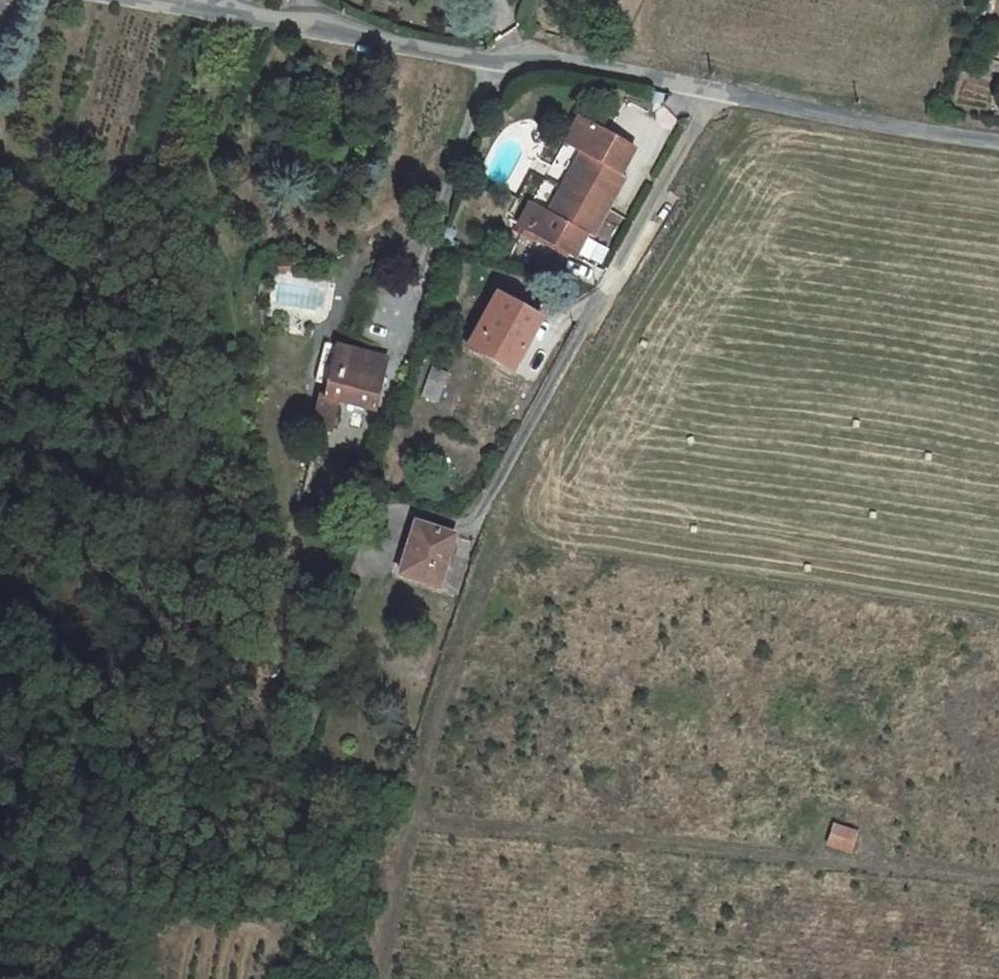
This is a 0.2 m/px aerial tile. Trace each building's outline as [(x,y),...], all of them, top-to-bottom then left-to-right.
[(565,142),(583,152),(589,156),(555,217),(549,213),(532,204),(520,225),(575,255),(587,234),(593,237),(625,178),(619,175),(633,149),(579,118),(571,131),(565,142)] [(589,156),(583,152),(549,213),(555,217),(589,156)] [(499,298),(472,347),(513,369),(539,319),(499,298)] [(376,358),(326,345),(317,380),(329,384),(326,399),(322,398),(315,428),(329,431),(336,400),(371,408),(382,365),(375,364),(376,358)] [(421,398),(438,404),(450,375),(432,368),(421,398)] [(405,552),(408,553),(412,554),(421,525),(415,524),(405,552)] [(439,586),(455,536),(421,525),(412,554),(408,553),(400,575),(439,586)] [(855,835),(834,827),(828,845),(849,852),(855,835)]
